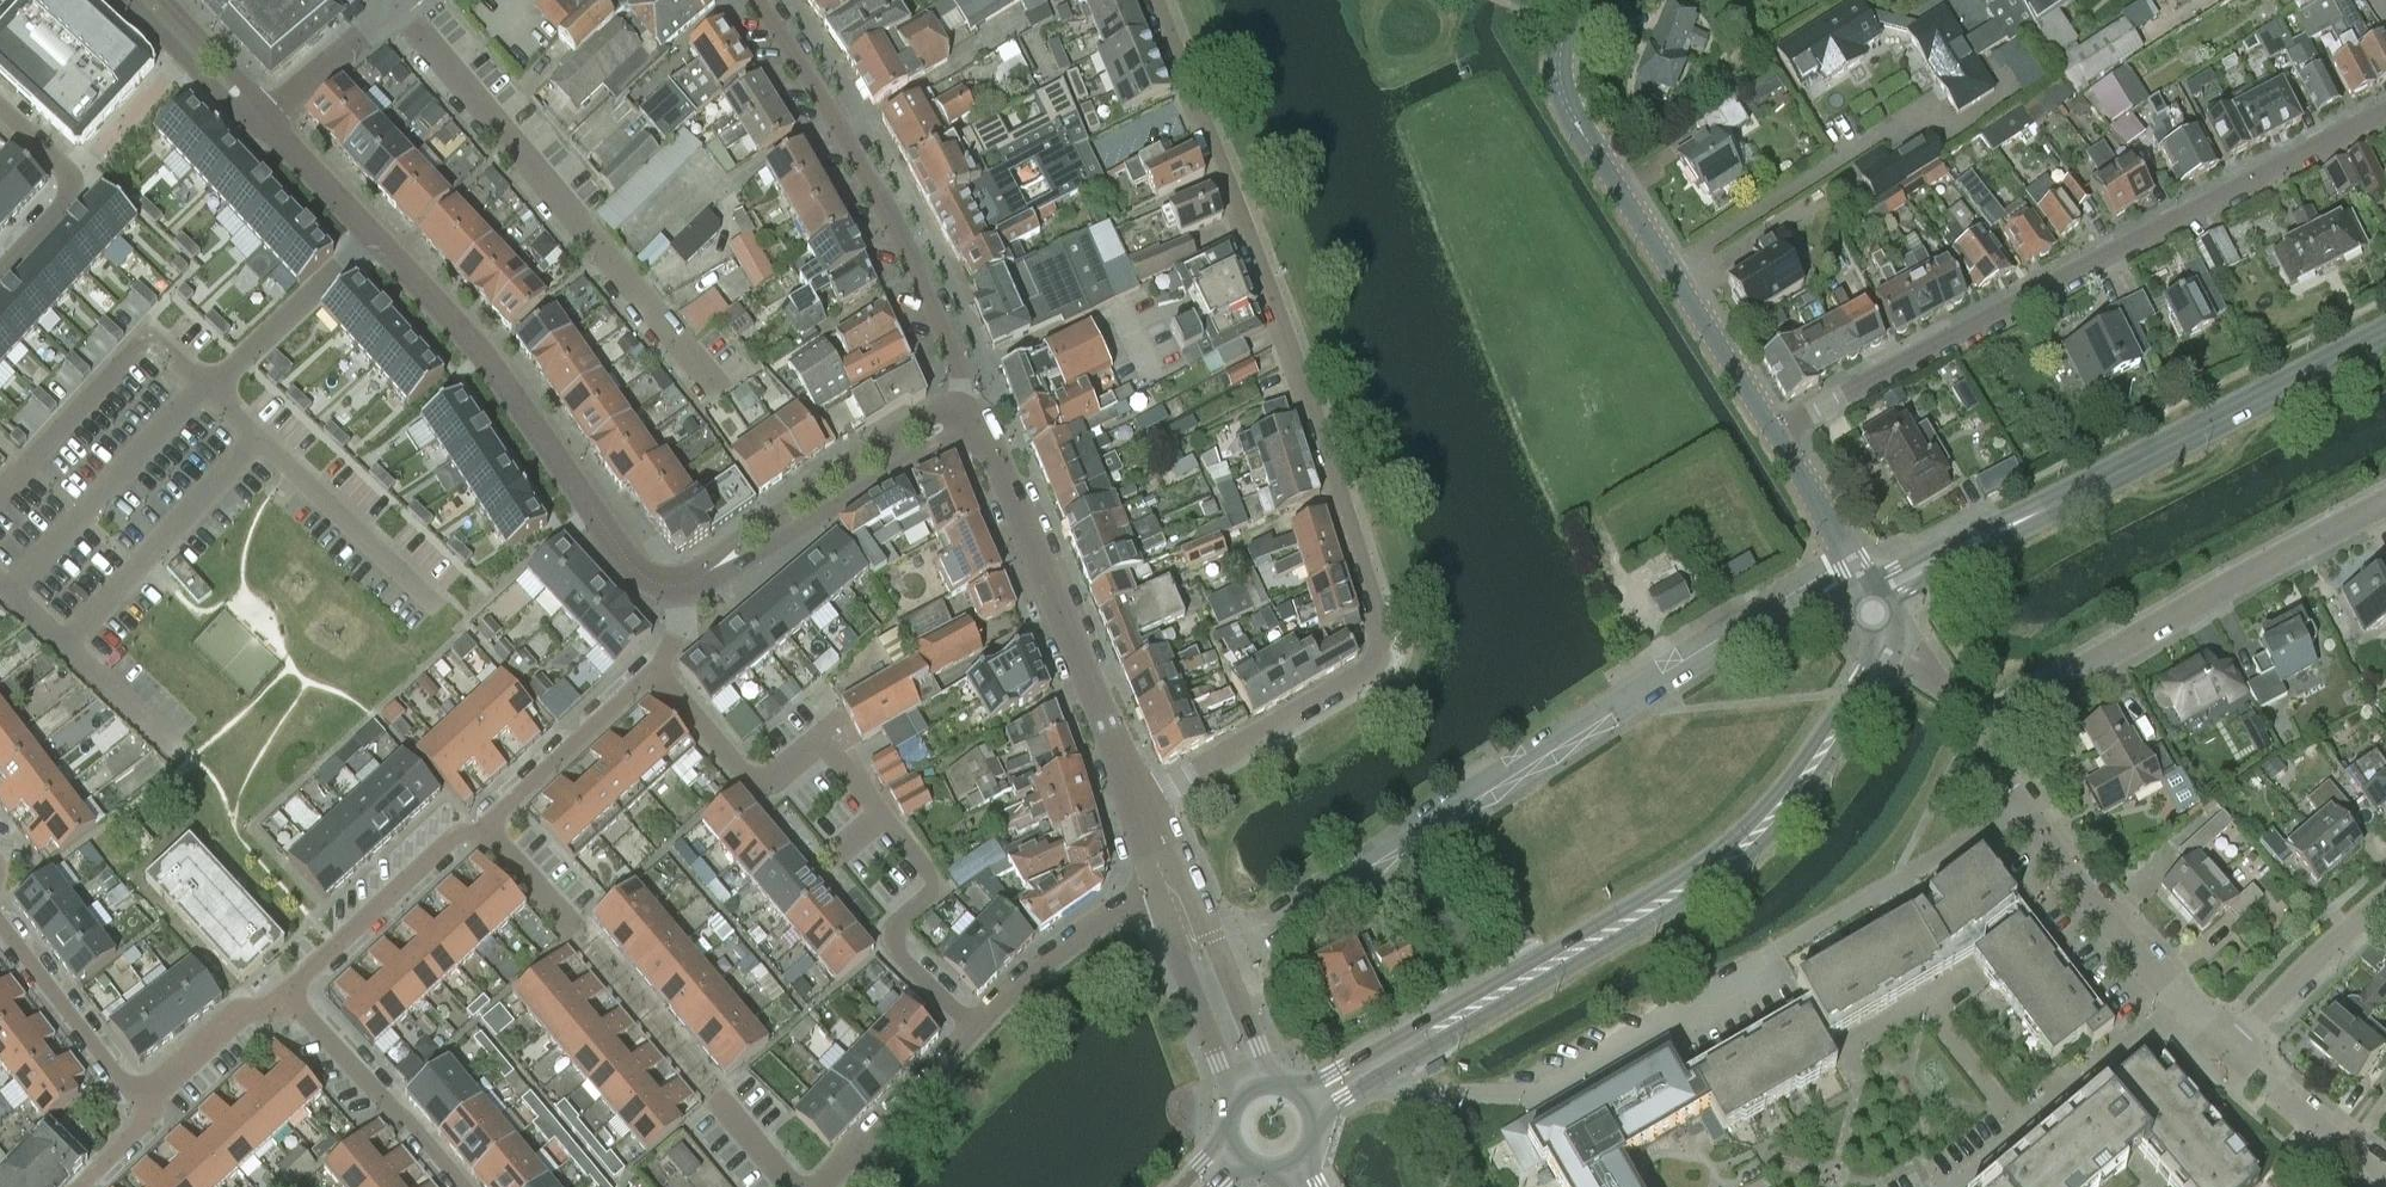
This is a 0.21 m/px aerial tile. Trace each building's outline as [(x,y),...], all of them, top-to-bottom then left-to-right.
[(75,146),(83,146),(155,68),(156,61),(90,0),(0,0),(0,77),(75,146)] [(271,76),(345,14),(332,0),(199,0),(271,76)] [(576,15),(563,0),(543,0),(535,7),(561,36),(578,18),(576,15)] [(627,11),(626,10),(614,21),(577,56),(578,58),(550,84),(577,112),(603,87),(616,102),(669,55),(664,48),(715,4),(711,0),(639,0),(627,11)] [(561,36),(561,37),(560,38),(577,56),(614,21),(613,20),(614,18),(598,0),(593,0),(578,14),(576,15),(578,18),(561,36)] [(614,18),(634,0),(598,0),(614,18)] [(824,25),(861,0),(806,0),(824,25)] [(824,25),(837,44),(899,4),(896,0),(861,0),(824,25)] [(899,31),(913,57),(863,86),(874,105),(909,85),(908,84),(923,75),(948,61),(947,51),(949,50),(943,40),(965,25),(970,32),(1019,0),(1027,14),(1024,16),(1032,31),(1053,19),(1045,0),(949,0),(926,15),(926,14),(912,24),(911,23),(899,31)] [(1081,10),(1084,18),(1126,0),(1084,0),(1084,1),(1087,8),(1081,10)] [(1084,18),(1085,23),(1092,20),(1093,22),(1098,34),(1138,17),(1133,5),(1131,0),(1126,0),(1084,18)] [(1860,0),(1858,0),(1779,50),(1802,87),(1821,75),(1825,83),(1867,56),(1862,48),(1882,35),(1873,21),(1868,13),(1860,0)] [(2019,0),(2002,0),(1986,10),(1994,22),(1964,41),(1944,8),(1915,26),(1868,13),(1873,21),(1907,31),(1958,112),(1994,89),(1974,57),(2004,38),(2008,45),(2022,36),(2037,26),(2019,0)] [(2037,26),(2069,5),(2070,4),(2068,0),(2019,0),(2037,26)] [(2070,47),(2049,61),(2078,96),(2090,89),(2087,85),(2143,49),(2135,35),(2162,17),(2151,0),(2150,0),(2135,10),(2132,7),(2119,16),(2123,20),(2074,52),(2070,47)] [(2282,18),(2295,11),(2298,17),(2324,0),(2271,0),(2282,18)] [(2309,43),(2313,41),(2331,31),(2345,57),(2334,63),(2352,97),(2375,85),(2329,0),(2327,0),(2296,19),(2305,36),(2305,37),(2309,43)] [(2378,84),(2385,80),(2385,42),(2383,37),(2371,44),(2362,26),(2358,28),(2344,1),(2346,0),(2333,0),(2378,84)] [(911,23),(899,4),(837,44),(848,59),(849,61),(899,31),(911,23)] [(2022,36),(2022,37),(2046,63),(2049,61),(2070,47),(2079,41),(2063,19),(2074,12),(2069,5),(2022,36)] [(1066,8),(1056,12),(1062,26),(1072,22),(1066,8)] [(1672,9),(1636,91),(1667,104),(1692,48),(1703,52),(1709,38),(1690,30),(1695,19),(1672,9)] [(1138,17),(1098,34),(1106,52),(1146,36),(1146,35),(1138,17)] [(2309,43),(2305,37),(2292,43),(2279,21),(2255,35),(2256,37),(2261,47),(2270,62),(2285,54),(2299,81),(2317,116),(2340,104),(2309,43)] [(653,127),(667,142),(692,117),(695,118),(720,93),(717,89),(749,65),(723,25),(688,49),(699,64),(669,85),(640,112),(653,127)] [(913,57),(899,31),(849,61),(863,86),(913,57)] [(1146,36),(1106,52),(1098,56),(1107,77),(1155,57),(1146,36)] [(2261,47),(2256,37),(2241,46),(2247,55),(2261,47)] [(1058,41),(1047,46),(1059,74),(1070,70),(1058,41)] [(1002,65),(995,78),(1000,85),(1028,69),(1014,42),(996,52),(1002,65)] [(2005,49),(2013,62),(2025,54),(2016,42),(2005,49)] [(374,74),(383,82),(401,64),(386,49),(369,66),(375,72),(374,74)] [(2234,56),(2221,64),(2227,74),(2240,66),(2234,56)] [(1155,57),(1107,77),(1115,96),(1163,76),(1155,57)] [(2139,108),(2147,103),(2128,74),(2141,66),(2136,60),(2124,68),(2089,92),(2112,125),(2138,107),(2139,108)] [(1073,91),(1083,86),(1078,72),(1067,76),(1073,91)] [(1163,76),(1115,96),(1122,114),(1171,94),(1163,76)] [(1756,104),(1785,90),(1779,76),(1750,90),(1756,104)] [(2198,78),(2185,86),(2191,96),(2204,88),(2198,78)] [(717,142),(775,106),(757,79),(723,100),(733,117),(710,131),(717,142)] [(2043,92),(2057,111),(2064,120),(2070,116),(2062,106),(2075,96),(2059,80),(2043,92)] [(326,136),(361,103),(343,83),(308,116),(326,136)] [(957,140),(906,165),(908,169),(925,203),(927,209),(1067,136),(1074,150),(1088,143),(1063,83),(957,140)] [(399,108),(407,98),(390,85),(382,95),(399,108)] [(929,91),(883,121),(894,144),(977,96),(971,85),(937,105),(929,91)] [(1083,86),(1073,91),(1078,104),(1089,99),(1083,86)] [(2251,89),(2276,136),(2302,123),(2282,86),(2258,98),(2253,89),(2251,89)] [(2251,89),(2227,102),(2251,149),(2276,136),(2251,89)] [(422,91),(400,112),(412,125),(434,104),(422,91)] [(2041,93),(2021,108),(2034,126),(2041,134),(2046,130),(2043,125),(2041,122),(2045,119),(2055,112),(2057,111),(2043,92),(2041,93)] [(977,96),(894,144),(906,165),(957,140),(950,129),(985,109),(977,96)] [(2159,98),(2148,105),(2157,120),(2166,115),(2176,110),(2175,108),(2167,112),(2159,98)] [(1705,140),(1678,157),(1699,191),(1704,188),(1710,197),(1743,177),(1732,161),(1743,154),(1732,136),(1749,125),(1735,102),(1696,126),(1705,140)] [(2251,149),(2227,102),(2208,111),(2214,121),(2206,125),(2226,162),(2250,149),(2251,150),(2251,149)] [(163,131),(159,135),(177,155),(212,122),(194,103),(173,122),(172,120),(161,129),(163,131)] [(379,121),(361,103),(326,136),(343,154),(379,121)] [(775,106),(717,142),(704,150),(712,157),(723,151),(724,152),(746,138),(757,155),(792,134),(775,106)] [(2034,126),(2021,108),(1981,135),(1994,153),(1999,150),(2034,126)] [(2176,110),(2166,115),(2199,176),(2218,166),(2198,127),(2188,133),(2183,123),(2176,110)] [(2126,149),(2146,135),(2131,114),(2109,130),(2126,149)] [(1095,115),(1084,119),(1090,133),(1100,129),(1095,115)] [(2155,131),(2153,137),(2154,138),(2179,186),(2199,176),(2166,115),(2157,120),(2156,120),(2150,123),(2151,125),(2155,131)] [(379,121),(343,154),(361,173),(396,140),(379,121)] [(212,122),(177,155),(195,174),(230,141),(212,122)] [(673,139),(692,160),(703,149),(683,129),(673,139)] [(1895,189),(1945,156),(1939,147),(1930,133),(1861,179),(1876,202),(1895,189)] [(613,195),(661,149),(646,134),(600,179),(613,195)] [(1067,136),(927,209),(941,233),(953,256),(990,238),(1035,215),(1054,206),(1071,197),(1083,190),(1091,186),(1089,182),(1074,150),(1067,136)] [(663,149),(683,169),(692,160),(673,139),(663,149)] [(414,158),(396,140),(361,173),(379,192),(414,158)] [(230,141),(195,174),(213,192),(247,160),(230,141)] [(2103,143),(2094,149),(2133,207),(2153,194),(2131,160),(2119,167),(2103,143)] [(2345,157),(2368,199),(2385,189),(2385,181),(2367,146),(2345,157)] [(1170,148),(1124,170),(1132,188),(1147,181),(1156,200),(1205,176),(1192,151),(1176,159),(1170,148)] [(653,159),(673,179),(683,169),(663,149),(653,159)] [(780,196),(815,175),(800,149),(765,170),(780,196)] [(2133,207),(2094,149),(2087,154),(2102,178),(2091,185),(2114,220),(2133,207)] [(0,163),(0,176),(28,203),(47,184),(12,151),(0,163)] [(2345,157),(2323,168),(2339,197),(2360,186),(2345,157)] [(414,158),(379,192),(396,210),(432,177),(414,158)] [(653,159),(643,168),(663,188),(673,179),(653,159)] [(247,160),(213,192),(230,211),(265,179),(247,160)] [(1928,189),(1949,176),(1938,163),(1919,175),(1927,186),(1928,189)] [(634,178),(653,198),(663,188),(643,168),(634,178)] [(1977,181),(1971,173),(1956,185),(1962,192),(1993,231),(2001,226),(2000,225),(2008,220),(1977,181)] [(815,175),(780,196),(795,222),(830,201),(815,175)] [(1907,205),(1912,201),(1909,197),(1927,186),(1919,175),(1897,190),(1907,205)] [(2079,207),(2091,199),(2073,175),(2061,183),(2079,207)] [(0,176),(0,212),(11,222),(28,203),(0,176)] [(450,196),(432,177),(396,210),(414,230),(450,196)] [(624,188),(643,208),(653,198),(634,178),(624,188)] [(2072,212),(2054,188),(2046,178),(2026,193),(2062,239),(2081,225),(2072,212)] [(265,179),(230,211),(248,230),(283,198),(265,179)] [(128,199),(135,192),(126,183),(119,191),(128,199)] [(614,197),(634,217),(643,208),(624,188),(614,197)] [(1881,199),(1892,216),(1907,206),(1895,189),(1881,199)] [(106,190),(88,208),(123,241),(141,222),(106,190)] [(1210,191),(1170,208),(1183,237),(1222,220),(1210,191)] [(634,217),(614,197),(604,207),(624,227),(634,217)] [(1071,197),(1054,206),(1058,215),(1060,219),(1077,210),(1075,207),(1071,197)] [(283,198),(248,230),(266,249),(300,216),(283,198)] [(1892,216),(1881,199),(1867,209),(1878,225),(1892,216)] [(137,208),(146,217),(153,209),(144,200),(137,208)] [(812,250),(845,228),(830,201),(795,222),(812,250)] [(439,256),(475,223),(456,203),(421,237),(439,256)] [(624,227),(604,207),(594,217),(614,237),(624,227)] [(88,208),(72,226),(107,259),(123,241),(88,208)] [(2000,225),(2028,266),(2039,258),(2043,259),(2050,254),(2050,250),(2054,248),(2026,208),(2008,220),(2000,225)] [(153,209),(146,217),(156,225),(163,218),(153,209)] [(2311,210),(2302,214),(2329,268),(2367,249),(2350,215),(2323,229),(2320,224),(2318,225),(2311,210)] [(0,212),(0,233),(11,222),(0,212)] [(708,214),(662,258),(678,274),(684,268),(685,269),(719,236),(720,226),(708,214)] [(2329,268),(2302,214),(2294,219),(2301,234),(2299,235),(2302,240),(2276,253),(2292,286),(2329,268)] [(990,238),(953,256),(954,258),(957,256),(969,278),(969,279),(1023,256),(1018,245),(1038,234),(1034,223),(1038,221),(1035,215),(990,238)] [(300,216),(266,249),(283,268),(318,235),(300,216)] [(1968,242),(1998,282),(2016,272),(1984,230),(1976,236),(1964,218),(1955,225),(1968,242)] [(475,223),(439,256),(457,275),(492,241),(475,223)] [(742,239),(728,247),(753,292),(779,278),(749,224),(737,230),(742,239)] [(978,296),(969,300),(988,345),(988,346),(990,350),(1061,320),(1064,326),(1091,314),(1118,300),(1140,289),(1139,287),(1130,268),(1128,265),(1110,224),(1027,263),(1023,256),(969,279),(978,296)] [(1968,242),(1955,225),(1946,232),(1949,236),(1942,241),(1952,254),(1980,292),(1998,282),(1968,242)] [(72,226),(55,244),(90,276),(107,259),(72,226)] [(845,228),(812,250),(788,267),(804,294),(807,292),(861,258),(845,228)] [(2221,229),(2194,243),(2212,278),(2239,263),(2221,229)] [(1787,260),(1797,254),(1784,233),(1754,252),(1761,264),(1729,284),(1734,292),(1730,298),(1738,310),(1745,310),(1752,320),(1804,287),(1787,260)] [(175,243),(184,252),(191,244),(182,235),(175,243)] [(318,235),(283,268),(302,287),(337,255),(318,235)] [(1186,239),(1128,265),(1130,268),(1139,287),(1196,261),(1186,239)] [(492,241),(457,275),(475,293),(510,260),(492,241)] [(658,243),(637,263),(646,273),(667,253),(658,243)] [(1231,243),(1173,272),(1214,357),(1215,357),(1240,344),(1266,331),(1231,243)] [(55,244),(38,262),(73,294),(90,276),(55,244)] [(200,253),(191,244),(184,252),(193,261),(200,253)] [(557,250),(552,255),(528,278),(531,282),(543,275),(550,268),(552,267),(567,259),(566,259),(557,250)] [(1915,255),(1942,311),(1952,305),(1956,306),(1962,303),(1963,300),(1966,298),(1948,261),(1933,269),(1924,251),(1915,255)] [(1889,269),(1882,255),(1872,260),(1879,274),(1889,269)] [(1942,311),(1915,255),(1903,261),(1913,280),(1899,287),(1917,323),(1920,322),(1925,323),(1930,321),(1932,316),(1942,311)] [(861,258),(807,292),(808,294),(816,289),(818,293),(826,288),(839,309),(874,287),(861,258)] [(172,267),(181,276),(188,269),(179,260),(172,267)] [(528,278),(510,260),(475,293),(492,312),(528,278)] [(38,262),(22,280),(57,312),(73,294),(38,262)] [(2196,290),(2168,305),(2186,341),(2216,326),(2211,316),(2225,309),(2201,263),(2186,271),(2196,290)] [(1832,298),(1841,316),(1860,352),(1868,348),(1875,350),(1881,347),(1882,340),(1884,339),(1866,307),(1871,304),(1852,269),(1843,274),(1861,307),(1851,312),(1841,293),(1832,298)] [(1889,269),(1879,274),(1888,292),(1889,292),(1875,299),(1894,335),(1896,334),(1901,336),(1907,332),(1908,328),(1917,323),(1899,287),(1896,280),(1890,269),(1889,269)] [(528,278),(492,312),(511,331),(546,298),(531,282),(528,278)] [(359,279),(324,311),(342,331),(377,299),(359,279)] [(22,280),(5,297),(40,330),(57,312),(22,280)] [(132,292),(141,300),(148,292),(139,284),(132,292)] [(194,296),(185,287),(178,295),(187,304),(194,296)] [(721,318),(729,311),(714,291),(680,316),(695,336),(721,317),(721,318)] [(148,292),(141,300),(150,309),(158,301),(148,292)] [(824,319),(808,294),(807,292),(804,294),(779,310),(797,333),(801,334),(824,319)] [(2138,329),(2139,329),(2157,320),(2143,293),(2125,303),(2138,329)] [(1860,352),(1841,316),(1827,324),(1811,294),(1801,299),(1808,311),(1836,365),(1845,360),(1852,363),(1858,359),(1858,353),(1860,352)] [(0,303),(0,326),(23,348),(40,330),(5,297),(0,303)] [(377,299),(342,331),(359,350),(394,318),(377,299)] [(2115,324),(2066,350),(2073,364),(2086,358),(2100,385),(2140,364),(2138,360),(2151,353),(2139,329),(2138,329),(2125,303),(2109,311),(2115,324)] [(849,362),(898,334),(884,305),(883,304),(834,335),(849,362)] [(729,311),(721,318),(737,340),(754,327),(738,305),(729,311)] [(1778,311),(1759,323),(1767,336),(1787,324),(1778,311)] [(1808,334),(1796,341),(1817,379),(1825,375),(1829,369),(1836,365),(1808,311),(1798,316),(1808,334)] [(516,340),(531,361),(571,334),(556,312),(516,340)] [(214,329),(222,322),(212,313),(205,321),(214,329)] [(394,318),(359,350),(376,369),(411,337),(394,318)] [(105,319),(98,327),(108,336),(115,328),(105,319)] [(222,322),(214,329),(224,338),(231,330),(222,322)] [(1190,322),(1172,330),(1182,356),(1201,348),(1190,322)] [(7,365),(23,348),(0,326),(0,359),(7,365)] [(1084,381),(1085,383),(1111,369),(1090,326),(1043,348),(997,366),(1016,414),(1084,381)] [(115,328),(108,336),(117,344),(124,337),(115,328)] [(531,361),(546,383),(586,355),(571,334),(531,361)] [(898,334),(849,362),(839,368),(824,342),(790,364),(805,392),(816,410),(847,392),(910,362),(898,334)] [(411,337),(376,369),(394,388),(429,356),(411,337)] [(1796,341),(1795,339),(1762,357),(1787,402),(1819,384),(1817,379),(1796,341)] [(1215,357),(1222,371),(1247,358),(1240,344),(1215,357)] [(72,355),(65,362),(74,371),(82,363),(72,355)] [(546,383),(561,404),(601,377),(586,355),(546,383)] [(429,356),(394,388),(412,408),(447,376),(429,356)] [(83,380),(91,372),(82,363),(74,371),(83,380)] [(870,388),(851,400),(862,422),(852,427),(856,435),(905,405),(911,407),(926,398),(912,366),(870,388)] [(268,379),(277,388),(284,380),(275,371),(268,379)] [(615,398),(601,377),(561,404),(576,425),(615,398)] [(1094,403),(1085,383),(1084,381),(1016,414),(1029,445),(1115,403),(1111,394),(1094,403)] [(295,405),(303,398),(293,389),(286,397),(295,405)] [(41,407),(48,399),(39,390),(32,398),(41,407)] [(464,395),(424,421),(439,443),(479,417),(464,395)] [(303,398),(295,405),(305,414),(312,407),(303,398)] [(576,425),(591,446),(630,419),(615,398),(576,425)] [(50,415),(57,408),(48,399),(41,407),(50,415)] [(1116,405),(1115,403),(1029,445),(1036,464),(1087,440),(1084,434),(1130,413),(1125,401),(1116,405)] [(1236,441),(1242,457),(1301,438),(1295,419),(1290,421),(1285,402),(1262,410),(1267,428),(1250,433),(1251,435),(1236,441)] [(782,420),(810,460),(835,442),(813,411),(803,418),(797,410),(782,420)] [(1919,446),(1935,438),(1927,424),(1907,435),(1896,416),(1864,435),(1880,463),(1885,460),(1891,471),(1923,453),(1919,446)] [(479,417),(439,443),(453,465),(493,439),(479,417)] [(591,446),(606,468),(645,441),(630,419),(591,446)] [(782,420),(758,437),(785,477),(810,460),(782,420)] [(340,433),(331,424),(324,432),(333,441),(340,433)] [(10,439),(20,448),(27,440),(18,432),(10,439)] [(340,433),(333,441),(342,450),(350,442),(340,433)] [(1088,442),(1087,440),(1036,464),(1044,483),(1095,458),(1093,454),(1109,446),(1105,435),(1088,442)] [(785,477),(758,437),(732,455),(759,495),(785,477)] [(1301,438),(1242,457),(1250,477),(1263,472),(1307,458),(1301,438)] [(1923,453),(1891,471),(1912,507),(1950,485),(1940,468),(1949,463),(1935,438),(1919,446),(1923,453)] [(493,439),(453,465),(467,486),(507,460),(493,439)] [(621,489),(627,485),(660,462),(658,460),(645,441),(606,468),(621,489)] [(1200,460),(1206,471),(1220,466),(1216,453),(1200,460)] [(1095,458),(1044,483),(1051,502),(1115,471),(1111,462),(1115,460),(1113,454),(1096,461),(1095,458)] [(627,485),(642,506),(682,478),(666,455),(658,460),(660,462),(627,485)] [(1269,492),(1313,477),(1307,458),(1263,472),(1269,492)] [(507,460),(467,486),(481,508),(521,482),(507,460)] [(869,506),(866,508),(885,534),(919,514),(921,515),(964,490),(952,460),(915,480),(923,499),(912,503),(903,487),(869,506)] [(1206,471),(1215,491),(1232,484),(1233,483),(1225,464),(1220,466),(1206,471)] [(386,476),(377,467),(370,475),(379,484),(386,476)] [(1116,474),(1115,471),(1051,502),(1058,519),(1111,493),(1107,486),(1120,480),(1117,473),(1116,474)] [(696,499),(657,527),(672,549),(674,549),(679,556),(686,551),(687,552),(710,536),(709,535),(757,502),(735,472),(696,499)] [(386,476),(379,484),(388,492),(395,485),(386,476)] [(1276,514),(1320,496),(1313,477),(1269,492),(1257,495),(1264,518),(1276,514)] [(682,478),(642,506),(657,527),(696,499),(682,478)] [(521,482),(481,508),(495,529),(535,503),(521,482)] [(1224,508),(1239,502),(1235,492),(1232,484),(1215,491),(1224,508)] [(1112,496),(1111,493),(1058,519),(1065,537),(1119,512),(1117,507),(1137,497),(1133,487),(1112,496)] [(919,514),(885,534),(870,543),(888,568),(898,562),(888,545),(931,521),(938,539),(939,539),(976,519),(964,490),(921,515),(919,514)] [(1121,515),(1119,512),(1065,537),(1072,554),(1152,519),(1149,511),(1157,508),(1153,501),(1121,515)] [(1224,508),(1221,509),(1226,522),(1227,522),(1232,532),(1248,526),(1239,502),(1224,508)] [(535,503),(495,529),(510,552),(550,526),(535,503)] [(425,512),(415,504),(408,511),(417,520),(425,512)] [(885,534),(866,508),(839,526),(873,576),(888,568),(870,543),(885,534)] [(425,512),(417,520),(427,529),(434,521),(425,512)] [(1331,533),(1325,513),(1290,528),(1293,536),(1272,544),(1271,538),(1249,548),(1247,553),(1253,565),(1297,549),(1331,533)] [(1152,519),(1072,554),(1078,570),(1161,535),(1153,518),(1152,519)] [(976,519),(939,539),(946,556),(934,562),(954,597),(1000,572),(976,519)] [(1227,522),(1226,522),(1200,532),(1203,541),(1219,536),(1219,537),(1232,532),(1227,522)] [(1343,571),(1331,533),(1297,549),(1300,557),(1272,570),(1277,580),(1303,568),(1309,587),(1343,571)] [(1161,535),(1078,570),(1085,586),(1140,563),(1138,557),(1165,545),(1161,535)] [(837,536),(817,553),(848,590),(868,573),(837,536)] [(1219,537),(1219,536),(1203,541),(1203,542),(1204,544),(1181,553),(1188,572),(1227,557),(1219,537)] [(463,549),(454,540),(447,548),(456,556),(463,549)] [(546,593),(581,560),(563,541),(528,573),(546,593)] [(463,549),(456,556),(465,565),(473,557),(463,549)] [(848,590),(817,553),(797,570),(828,607),(848,590)] [(1733,580),(1757,564),(1750,555),(1727,571),(1733,580)] [(181,559),(168,569),(197,606),(213,594),(181,559)] [(581,560),(546,593),(563,612),(598,579),(581,560)] [(1085,586),(1096,612),(1135,593),(1133,589),(1132,585),(1152,578),(1147,566),(1142,568),(1141,566),(1140,563),(1085,586)] [(1238,576),(1255,610),(1270,603),(1253,568),(1238,576)] [(797,570),(777,586),(808,623),(828,607),(797,570)] [(1343,571),(1309,587),(1305,588),(1309,598),(1292,605),(1294,608),(1278,614),(1282,623),(1295,617),(1351,594),(1343,571)] [(2354,586),(2366,608),(2359,612),(2370,631),(2385,623),(2385,585),(2384,587),(2377,573),(2373,575),(2372,572),(2357,579),(2359,583),(2354,586)] [(1677,576),(1648,593),(1662,617),(1691,599),(1677,576)] [(616,598),(598,579),(563,612),(580,630),(616,598)] [(1003,579),(967,595),(980,624),(1016,608),(1003,579)] [(1135,593),(1096,612),(1109,644),(1121,668),(1175,642),(1171,633),(1159,639),(1154,630),(1184,617),(1167,580),(1135,593)] [(1241,585),(1206,602),(1218,627),(1253,610),(1241,585)] [(777,586),(758,603),(789,640),(808,623),(777,586)] [(1358,616),(1351,594),(1295,617),(1301,631),(1317,624),(1320,633),(1342,623),(1358,616)] [(616,598),(580,630),(598,649),(633,617),(616,598)] [(789,640),(758,603),(738,619),(769,656),(789,640)] [(914,657),(891,672),(841,702),(863,743),(922,708),(912,689),(930,680),(983,651),(966,620),(953,626),(942,603),(897,627),(899,629),(898,630),(914,657)] [(1264,625),(1274,620),(1269,610),(1259,615),(1264,625)] [(2260,678),(2248,684),(2261,709),(2288,695),(2281,682),(2317,664),(2307,646),(2317,641),(2318,637),(2318,636),(2312,624),(2308,626),(2301,613),(2272,628),(2270,627),(2269,627),(2267,628),(2265,628),(2264,629),(2263,630),(2262,632),(2261,633),(2261,635),(2261,637),(2262,638),(2263,640),(2264,641),(2266,642),(2267,642),(2272,652),(2252,662),(2260,678)] [(1361,626),(1358,616),(1342,623),(1347,633),(1361,626)] [(651,636),(633,617),(598,649),(616,669),(651,636)] [(490,619),(476,632),(488,644),(501,632),(490,619)] [(738,619),(718,636),(749,673),(769,656),(738,619)] [(1274,620),(1264,625),(1269,635),(1278,630),(1274,620)] [(914,657),(898,630),(875,645),(891,672),(914,657)] [(1272,707),(1235,642),(1232,635),(1222,641),(1239,672),(1239,673),(1230,678),(1253,718),(1272,707)] [(718,636),(698,652),(730,689),(749,673),(718,636)] [(466,637),(451,652),(462,663),(477,649),(466,637)] [(1272,707),(1291,697),(1268,658),(1258,663),(1258,662),(1245,637),(1235,642),(1272,707)] [(1296,658),(1312,685),(1341,668),(1340,667),(1358,657),(1347,638),(1315,657),(1310,649),(1296,658)] [(1294,654),(1296,658),(1310,649),(1303,639),(1295,644),(1290,648),(1294,654)] [(504,641),(494,650),(505,663),(516,654),(504,641)] [(1023,677),(1025,680),(1041,671),(1030,644),(967,681),(980,703),(1023,677)] [(1296,658),(1294,654),(1290,648),(1289,647),(1268,658),(1291,697),(1312,685),(1296,658)] [(1201,660),(1201,659),(1196,650),(1187,654),(1187,655),(1175,660),(1170,651),(1124,672),(1131,690),(1201,660)] [(830,669),(839,662),(839,660),(832,651),(822,659),(830,669)] [(730,689),(698,652),(678,669),(709,706),(730,689)] [(526,653),(509,668),(521,682),(538,666),(526,653)] [(1214,654),(1201,659),(1201,660),(1131,690),(1139,710),(1186,688),(1183,679),(1219,664),(1214,654)] [(2158,691),(2157,695),(2157,700),(2160,705),(2163,708),(2169,709),(2173,706),(2181,721),(2226,697),(2229,702),(2244,694),(2229,667),(2215,674),(2208,661),(2162,685),(2163,688),(2158,691)] [(442,662),(433,669),(443,682),(452,674),(442,662)] [(811,666),(805,670),(812,678),(817,674),(812,667),(811,666)] [(1025,680),(1023,677),(980,703),(993,724),(1050,690),(1041,671),(1025,680)] [(484,691),(533,744),(542,736),(524,717),(533,709),(502,675),(484,691)] [(425,676),(417,684),(430,698),(438,690),(425,676)] [(540,702),(554,690),(542,676),(528,689),(540,702)] [(1186,688),(1139,710),(1147,728),(1230,691),(1225,681),(1190,698),(1186,688)] [(801,695),(792,684),(778,695),(788,706),(801,695)] [(554,690),(540,702),(557,721),(572,708),(556,689),(555,691),(554,690)] [(484,691),(467,707),(499,741),(508,732),(526,751),(533,744),(484,691)] [(1236,701),(1230,691),(1147,728),(1154,748),(1210,721),(1206,713),(1210,711),(1211,712),(1236,701)] [(638,736),(671,772),(695,749),(648,699),(638,708),(652,723),(638,736)] [(772,699),(757,711),(768,724),(782,711),(772,700),(772,699)] [(396,704),(382,715),(392,728),(393,726),(404,741),(413,734),(401,718),(404,715),(396,704)] [(744,706),(724,723),(726,724),(742,744),(744,743),(744,744),(762,728),(744,706)] [(1024,750),(1065,732),(1056,706),(1005,734),(1012,753),(1024,749),(1024,750)] [(467,707),(451,722),(500,775),(508,768),(490,748),(499,741),(467,707)] [(0,716),(0,747),(21,731),(7,711),(0,716)] [(2087,727),(2085,728),(2109,771),(2087,782),(2088,785),(2091,784),(2105,810),(2103,812),(2104,814),(2177,774),(2161,747),(2145,756),(2135,738),(2131,740),(2116,711),(2113,713),(2115,715),(2089,729),(2087,727)] [(1210,721),(1154,748),(1161,765),(1162,764),(1167,766),(1167,767),(1204,746),(1247,722),(1242,712),(1232,717),(1230,714),(1229,715),(1227,713),(1210,721)] [(2253,714),(2239,722),(2248,738),(2262,731),(2253,714)] [(911,715),(886,730),(898,752),(924,736),(911,715)] [(451,722),(434,738),(465,771),(474,763),(492,783),(500,775),(451,722)] [(367,730),(354,741),(365,754),(378,742),(367,730)] [(21,731),(0,747),(0,773),(2,776),(36,750),(21,731)] [(1065,732),(1024,750),(1027,756),(1004,767),(1008,777),(1019,772),(1020,773),(1071,749),(1065,732)] [(671,772),(638,736),(623,750),(609,735),(600,744),(646,794),(671,772)] [(465,771),(434,738),(416,754),(465,807),(473,799),(455,780),(465,771)] [(623,816),(646,794),(600,744),(590,753),(604,768),(590,781),(623,816)] [(987,745),(980,751),(987,764),(994,778),(995,781),(996,782),(1005,777),(997,760),(995,761),(987,745)] [(881,774),(902,762),(895,749),(874,761),(881,774)] [(1071,749),(1020,773),(1023,780),(1015,783),(1014,781),(1009,783),(1013,792),(1032,783),(1033,785),(1077,765),(1071,749)] [(2,776),(10,786),(0,793),(0,802),(3,806),(51,769),(36,750),(2,776)] [(987,764),(980,751),(946,775),(959,802),(977,791),(978,791),(976,786),(994,778),(987,764)] [(2376,752),(2349,771),(2372,805),(2385,795),(2385,797),(2385,767),(2376,752)] [(404,754),(384,772),(421,812),(441,794),(404,754)] [(332,761),(317,775),(328,788),(343,774),(332,761)] [(889,788),(910,775),(902,762),(881,774),(889,788)] [(1032,783),(1013,792),(1017,801),(1031,795),(1035,802),(995,819),(999,830),(1086,793),(1077,765),(1033,785),(1032,783)] [(51,769),(3,806),(10,816),(24,805),(31,814),(65,789),(51,769)] [(384,772),(365,789),(402,829),(421,812),(384,772)] [(895,802),(924,789),(916,775),(889,791),(895,802)] [(995,781),(994,778),(976,786),(978,791),(977,791),(979,794),(979,795),(980,795),(995,785),(994,783),(996,782),(995,781)] [(552,788),(599,839),(623,816),(590,781),(575,794),(561,779),(552,788)] [(2321,842),(2339,863),(2363,842),(2340,815),(2350,806),(2329,781),(2307,800),(2321,815),(2308,826),(2321,842)] [(998,787),(1003,796),(1008,793),(1005,784),(998,787)] [(979,795),(979,794),(965,801),(971,814),(1003,796),(998,787),(997,788),(995,785),(980,795),(979,795)] [(541,826),(552,837),(574,861),(599,839),(552,788),(541,798),(552,809),(555,812),(552,815),(545,822),(541,826)] [(65,789),(31,814),(38,824),(24,834),(32,844),(80,808),(65,789)] [(402,829),(365,789),(346,807),(383,847),(402,829)] [(932,803),(924,789),(895,802),(905,819),(932,803)] [(1086,793),(999,830),(1004,840),(1039,826),(1038,824),(1048,820),(1054,836),(1094,819),(1086,793)] [(721,846),(758,815),(740,794),(703,826),(721,846)] [(346,807),(328,824),(365,864),(383,847),(346,807)] [(80,808),(32,844),(40,854),(54,844),(61,854),(95,828),(80,808)] [(2183,909),(2219,876),(2199,854),(2233,823),(2223,812),(2178,852),(2187,862),(2162,885),(2183,909)] [(283,831),(290,825),(280,814),(273,821),(283,831)] [(758,815),(721,846),(737,865),(774,834),(758,815)] [(1054,836),(1043,841),(1049,856),(1064,849),(1066,856),(1100,842),(1094,819),(1054,836)] [(328,824),(309,842),(346,882),(365,864),(328,824)] [(2321,842),(2308,826),(2286,845),(2273,829),(2261,839),(2283,864),(2294,855),(2317,882),(2339,863),(2321,842)] [(1043,841),(1039,831),(1002,849),(1007,858),(1043,841)] [(774,834),(737,865),(754,885),(791,854),(774,834)] [(191,841),(147,882),(242,984),(285,944),(191,841)] [(1013,870),(1027,893),(1073,876),(1075,882),(1107,866),(1100,842),(1066,856),(1064,849),(1049,856),(1043,841),(1007,858),(1013,870)] [(346,882),(309,842),(289,860),(326,900),(346,882)] [(807,873),(791,854),(754,885),(771,905),(807,873)] [(478,890),(509,923),(526,907),(478,855),(470,862),(488,882),(478,890)] [(1712,1073),(1695,1084),(1707,1105),(1722,1131),(1834,1065),(1816,1033),(1840,1019),(1843,1023),(1868,1008),(1866,1004),(1895,987),(1898,992),(1923,977),(1921,972),(1936,963),(1934,960),(1977,927),(1979,930),(2001,913),(1998,910),(2014,898),(1979,855),(1927,895),(1932,900),(1911,917),(1910,915),(1797,981),(1815,1013),(1791,1027),(1789,1024),(1766,1039),(1767,1041),(1735,1060),(1733,1056),(1710,1071),(1712,1073)] [(981,858),(947,877),(957,892),(969,884),(989,873),(981,858)] [(989,868),(990,869),(995,880),(1008,873),(1013,870),(1007,858),(989,868)] [(1073,876),(1027,893),(1012,904),(1041,932),(1101,890),(1108,870),(1107,866),(1075,882),(1073,876)] [(30,923),(69,893),(53,872),(14,901),(30,923)] [(824,893),(807,873),(771,905),(787,924),(824,893)] [(2238,898),(2219,876),(2183,909),(2202,931),(2228,908),(2238,919),(2263,897),(2252,885),(2238,898)] [(509,923),(478,890),(470,898),(452,879),(444,886),(492,939),(509,923)] [(610,940),(652,904),(635,884),(593,919),(610,940)] [(492,939),(444,886),(437,893),(454,912),(444,921),(475,954),(492,939)] [(69,893),(30,923),(46,943),(85,914),(69,893)] [(824,893),(787,924),(803,942),(839,911),(824,893)] [(652,904),(610,940),(627,959),(669,924),(652,904)] [(971,935),(1006,969),(1034,940),(998,906),(971,935)] [(475,954),(444,921),(436,929),(418,910),(410,917),(458,970),(475,954)] [(856,931),(839,911),(803,942),(819,962),(856,931)] [(100,934),(85,914),(46,943),(61,964),(100,934)] [(718,915),(708,925),(725,945),(735,935),(718,915)] [(458,970),(410,917),(403,924),(421,943),(411,952),(441,985),(458,970)] [(2017,921),(1972,956),(2053,1059),(2085,1034),(2092,1044),(2113,1027),(2104,1016),(2096,1020),(2086,1009),(2089,1006),(2072,984),(2068,986),(2047,958),(2050,955),(2032,933),(2029,936),(2017,921)] [(669,924),(627,959),(643,979),(685,944),(669,924)] [(856,931),(819,962),(838,984),(874,952),(856,931)] [(116,956),(100,934),(61,964),(77,985),(116,956)] [(1006,969),(971,935),(944,963),(979,997),(1006,969)] [(1368,938),(1314,965),(1319,977),(1316,978),(1334,1015),(1338,1014),(1343,1025),(1384,1005),(1370,978),(1383,971),(1388,980),(1416,967),(1403,941),(1377,955),(1368,938)] [(385,941),(377,948),(425,1001),(441,985),(411,952),(402,960),(385,941)] [(685,944),(643,979),(660,999),(702,963),(685,944)] [(2362,1029),(2385,1002),(2385,950),(2379,944),(2362,959),(2383,977),(2371,990),(2373,991),(2363,1002),(2359,999),(2354,998),(2348,1000),(2341,1006),(2339,1010),(2312,1042),(2335,1062),(2362,1029)] [(134,948),(123,957),(132,968),(143,959),(134,948)] [(425,1001),(377,948),(369,955),(387,974),(377,983),(408,1016),(425,1001)] [(555,974),(575,957),(568,948),(512,994),(528,1013),(563,984),(555,974)] [(751,956),(737,969),(746,980),(760,967),(751,956)] [(172,978),(202,1017),(223,1000),(193,962),(172,978)] [(718,983),(702,963),(660,999),(677,1018),(718,983)] [(351,972),(343,979),(391,1031),(408,1016),(377,983),(368,991),(351,972)] [(563,984),(528,1013),(542,1030),(597,984),(591,977),(571,993),(563,984)] [(202,1017),(172,978),(152,994),(182,1032),(202,1017)] [(19,988),(12,979),(0,988),(0,1002),(19,988)] [(391,1031),(343,979),(335,987),(352,1006),(343,1014),(373,1048),(391,1031)] [(718,983),(677,1018),(693,1038),(735,1003),(718,983)] [(604,993),(597,984),(542,1030),(557,1048),(592,1018),(585,1009),(604,993)] [(0,1002),(0,1032),(19,1018),(12,1008),(26,997),(19,988),(0,1002)] [(182,1032),(152,994),(132,1010),(161,1048),(182,1032)] [(485,998),(467,1013),(474,1020),(491,1006),(485,998)] [(752,1022),(735,1003),(693,1038),(710,1058),(752,1022)] [(904,1005),(868,1042),(903,1076),(939,1038),(904,1005)] [(515,1024),(500,1006),(482,1022),(496,1039),(515,1024)] [(161,1048),(132,1010),(111,1026),(140,1064),(161,1048)] [(592,1018),(557,1048),(572,1066),(627,1020),(620,1012),(600,1028),(592,1018)] [(19,1018),(0,1032),(0,1063),(48,1026),(42,1018),(28,1029),(19,1018)] [(807,1018),(789,1035),(799,1046),(817,1029),(807,1018)] [(634,1028),(627,1020),(572,1066),(587,1083),(622,1053),(614,1044),(634,1028)] [(769,1043),(752,1022),(710,1058),(727,1078),(769,1043)] [(0,1063),(0,1064),(14,1082),(48,1056),(42,1047),(56,1036),(48,1026),(0,1063)] [(2362,1029),(2335,1062),(2359,1083),(2385,1052),(2385,1034),(2383,1032),(2376,1041),(2362,1029)] [(424,1062),(440,1050),(425,1032),(410,1043),(424,1062)] [(409,1080),(425,1064),(398,1034),(381,1049),(409,1080)] [(491,1060),(498,1054),(481,1034),(474,1040),(491,1060)] [(903,1076),(868,1042),(832,1079),(867,1113),(903,1076)] [(275,1079),(306,1112),(323,1096),(274,1043),(267,1050),(285,1070),(275,1079)] [(1684,1090),(1657,1043),(1578,1089),(1587,1105),(1566,1117),(1563,1112),(1501,1112),(1501,1165),(1553,1166),(1565,1186),(1633,1186),(1616,1158),(1623,1154),(1628,1163),(1640,1156),(1642,1148),(1639,1144),(1707,1105),(1695,1084),(1684,1090)] [(622,1053),(587,1083),(601,1101),(656,1054),(650,1046),(630,1063),(622,1053)] [(489,1062),(505,1081),(514,1074),(498,1054),(491,1060),(489,1062)] [(664,1063),(656,1054),(601,1101),(616,1118),(652,1088),(644,1080),(664,1063)] [(48,1056),(14,1082),(29,1102),(78,1064),(71,1055),(56,1067),(48,1056)] [(2008,1186),(2104,1186),(2110,1181),(2112,1183),(2113,1182),(2111,1180),(2124,1170),(2126,1172),(2127,1171),(2124,1167),(2130,1162),(2128,1159),(2124,1154),(2133,1145),(2134,1146),(2136,1145),(2135,1144),(2143,1138),(2184,1186),(2256,1186),(2259,1184),(2254,1178),(2258,1175),(2257,1174),(2255,1176),(2244,1163),(2246,1161),(2245,1160),(2234,1169),(2224,1156),(2234,1147),(2233,1146),(2231,1148),(2221,1135),(2223,1133),(2222,1132),(2211,1141),(2200,1129),(2211,1120),(2210,1118),(2208,1120),(2197,1107),(2199,1106),(2198,1105),(2188,1113),(2177,1101),(2188,1092),(2187,1091),(2185,1092),(2174,1079),(2176,1078),(2175,1077),(2164,1086),(2154,1073),(2143,1060),(2138,1064),(2134,1067),(2127,1073),(2123,1076),(2116,1083),(2112,1086),(2109,1089),(2106,1092),(2104,1090),(2103,1091),(2111,1100),(2008,1186)] [(424,1116),(466,1081),(449,1061),(407,1096),(424,1116)] [(78,1064),(29,1102),(44,1122),(78,1095),(71,1086),(86,1074),(78,1064)] [(250,1066),(240,1075),(289,1127),(306,1112),(275,1079),(267,1086),(250,1066)] [(289,1127),(240,1075),(233,1082),(251,1101),(241,1110),(272,1143),(289,1127)] [(867,1113),(832,1079),(796,1117),(831,1150),(867,1113)] [(482,1101),(466,1081),(424,1116),(441,1136),(482,1101)] [(660,1098),(652,1088),(616,1118),(631,1136),(686,1090),(679,1082),(660,1098)] [(693,1098),(686,1090),(631,1136),(646,1154),(682,1124),(674,1114),(693,1098)] [(531,1094),(522,1101),(538,1121),(547,1113),(531,1094)] [(272,1143),(241,1110),(233,1117),(215,1098),(206,1106),(255,1159),(272,1143)] [(482,1101),(441,1136),(457,1155),(499,1121),(482,1101)] [(579,1119),(565,1102),(556,1109),(570,1127),(577,1121),(579,1119)] [(255,1159),(206,1106),(199,1113),(217,1132),(207,1141),(238,1174),(255,1159)] [(547,1113),(538,1121),(533,1125),(549,1145),(555,1141),(564,1133),(547,1113)] [(515,1141),(499,1121),(457,1155),(474,1175),(515,1141)] [(585,1145),(592,1139),(577,1121),(570,1127),(585,1145)] [(374,1158),(366,1148),(386,1132),(379,1123),(324,1169),(339,1186),(374,1158)] [(0,1168),(0,1178),(5,1184),(8,1186),(64,1186),(88,1162),(51,1127),(48,1125),(38,1133),(38,1132),(8,1161),(6,1158),(0,1162),(0,1163),(2,1166),(0,1168)] [(173,1137),(219,1186),(225,1186),(238,1174),(207,1141),(199,1148),(181,1129),(173,1137)] [(555,1141),(571,1160),(580,1153),(564,1133),(555,1141)] [(173,1137),(166,1143),(183,1163),(174,1172),(188,1186),(219,1186),(173,1137)] [(607,1156),(592,1139),(585,1145),(600,1162),(607,1156)] [(515,1141),(474,1175),(483,1186),(499,1186),(531,1160),(515,1141)] [(681,1145),(667,1158),(686,1181),(701,1168),(681,1145)] [(300,1147),(287,1160),(304,1178),(317,1165),(300,1147)] [(374,1158),(339,1186),(375,1186),(408,1159),(401,1150),(381,1167),(374,1158)] [(580,1153),(571,1160),(588,1180),(590,1179),(597,1173),(580,1153)] [(600,1162),(614,1180),(625,1171),(611,1153),(607,1156),(600,1162)] [(408,1159),(375,1186),(399,1186),(396,1184),(416,1168),(408,1159)] [(174,1172),(166,1179),(148,1160),(139,1168),(157,1186),(188,1186),(174,1172)] [(287,1160),(277,1170),(294,1186),(295,1186),(304,1178),(287,1160)] [(531,1160),(499,1186),(539,1186),(548,1180),(531,1160)] [(139,1168),(132,1175),(143,1186),(157,1186),(139,1168)] [(597,1186),(609,1186),(597,1173),(590,1179),(597,1186)]
